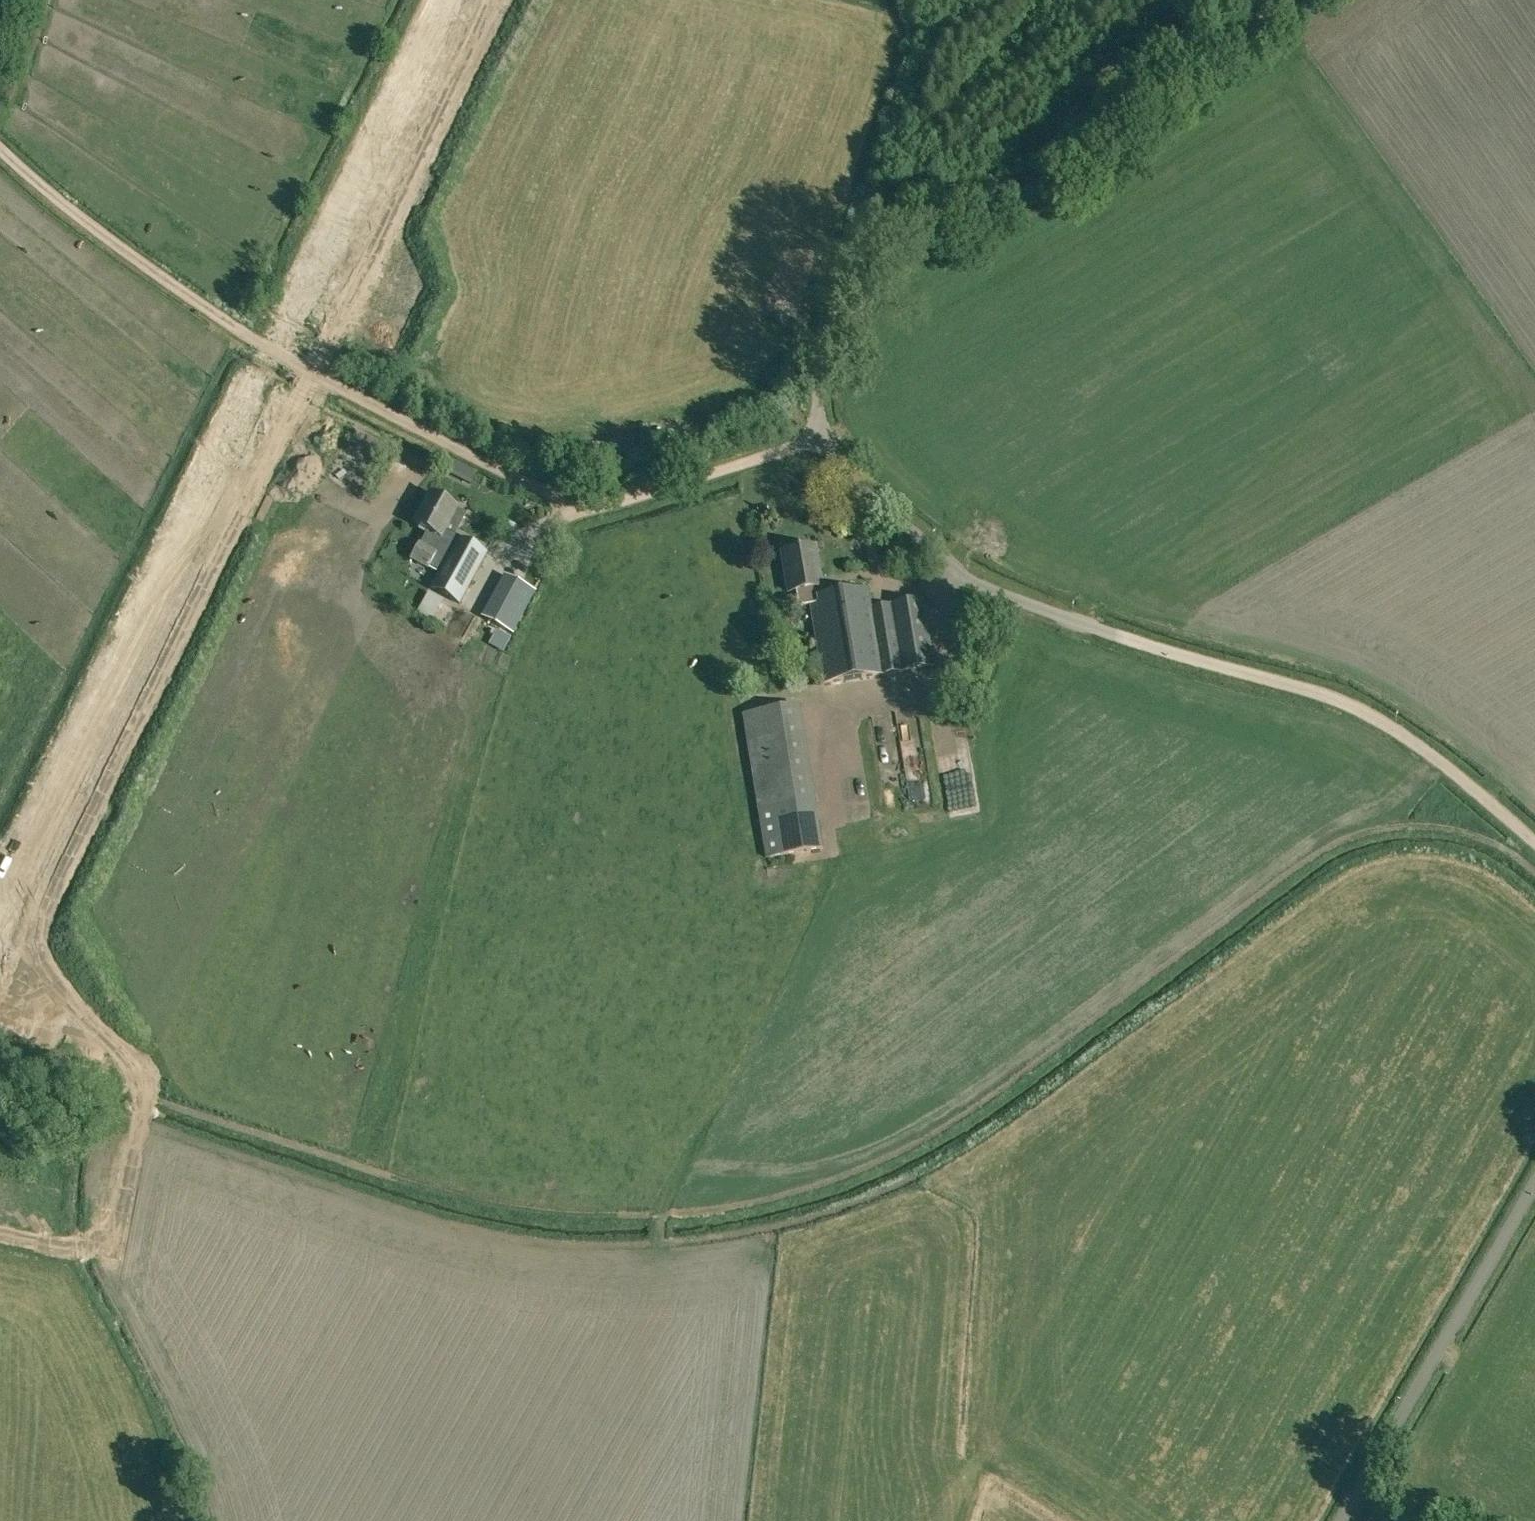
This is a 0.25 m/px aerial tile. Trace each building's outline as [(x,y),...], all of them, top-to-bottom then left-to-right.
[(412,560),(438,574),(431,588),(460,604),(487,554),(458,538),(457,541),(453,538),(466,514),(456,509),(457,507),(431,493),(415,524),(428,531),(412,560)] [(767,504),(757,507),(759,513),(768,511),(767,504)] [(799,607),(810,605),(823,684),(934,666),(923,600),(872,608),(869,589),(822,597),(814,547),(783,552),(790,592),(796,591),(799,607)] [(428,593),(417,612),(431,621),(443,601),(428,593)] [(799,706),(743,715),(767,857),(822,848),(799,706)]
